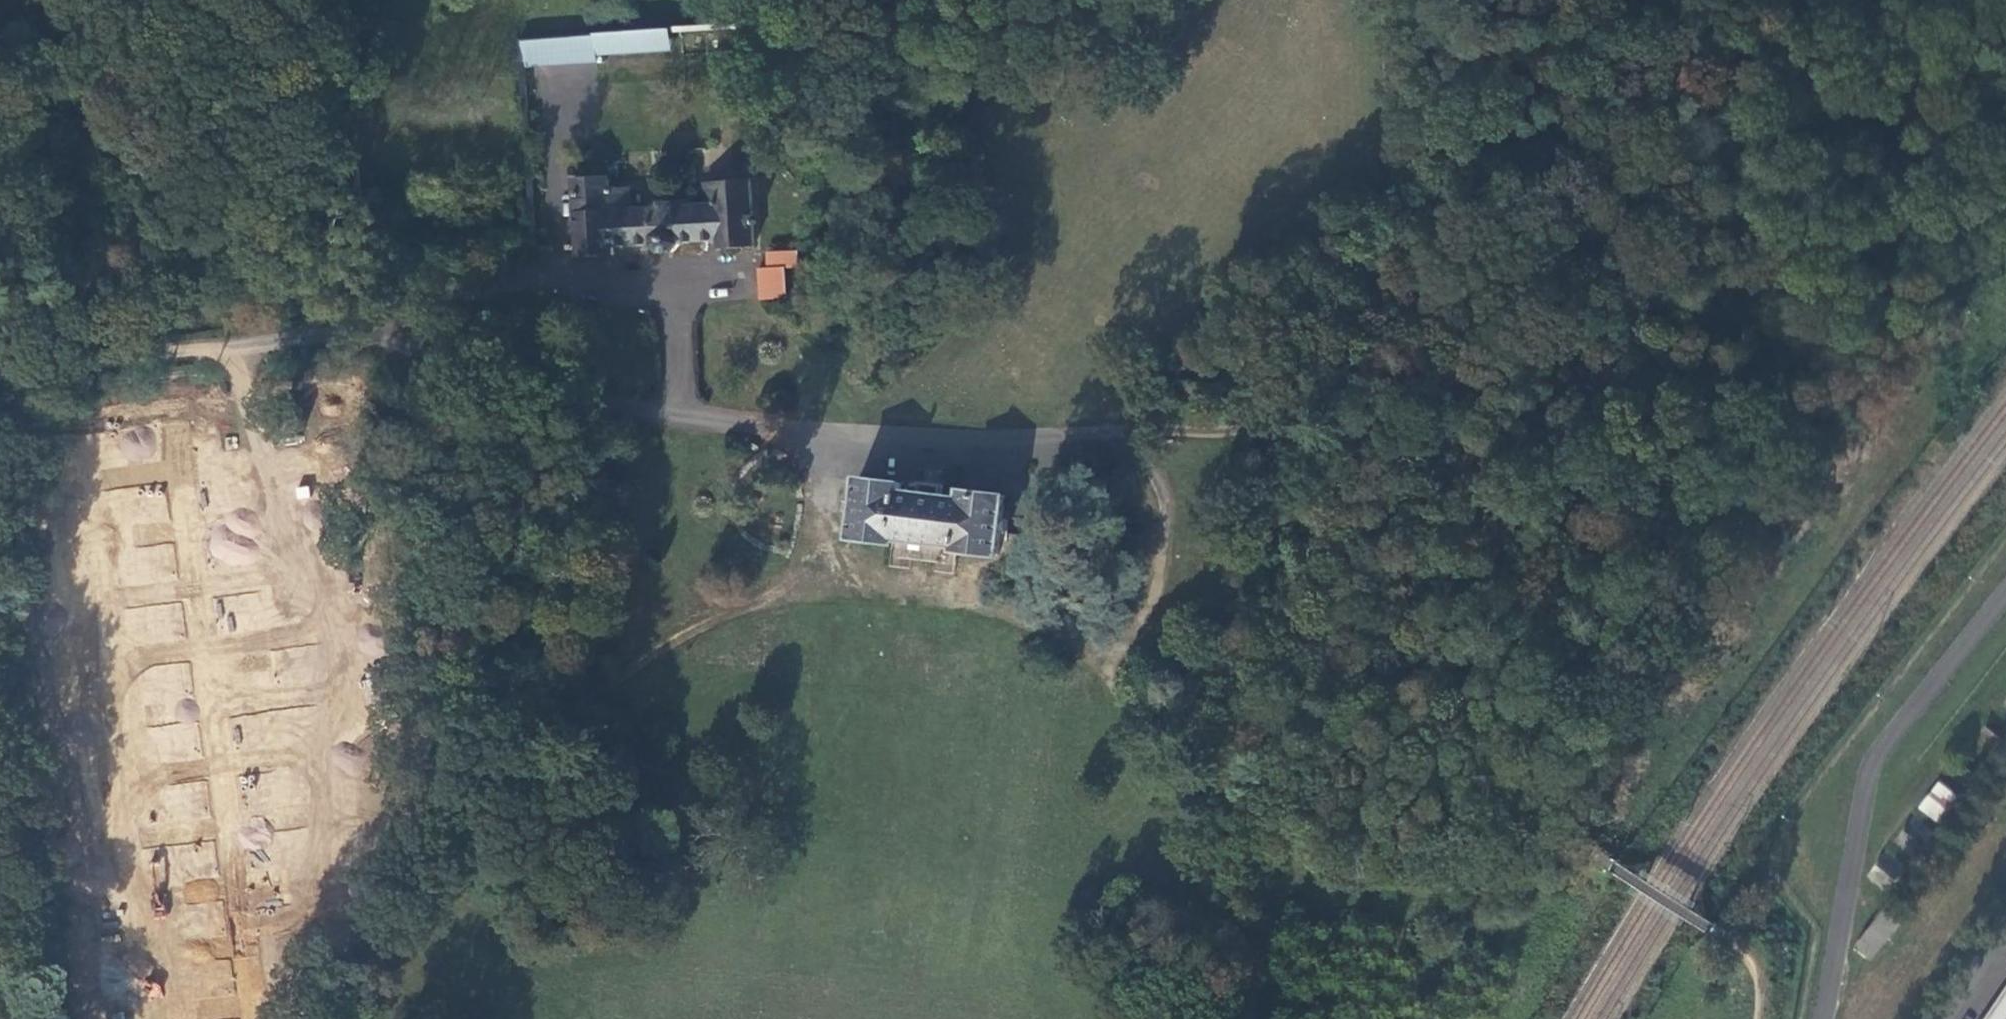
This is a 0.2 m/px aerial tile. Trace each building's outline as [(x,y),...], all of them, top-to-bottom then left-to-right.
[(684,48),(683,28),(599,33),(600,53),(684,48)] [(600,53),(599,33),(525,37),(527,64),(601,59),(600,53)] [(720,246),(755,244),(751,177),(704,179),(705,216),(694,217),(694,211),(665,213),(666,218),(633,220),(632,198),(610,199),(610,188),(576,190),(579,256),(616,254),(616,245),(659,243),(662,247),(670,249),(676,245),(681,240),(719,239),(720,246)] [(758,269),(760,302),(787,300),(786,268),(803,266),(801,249),(769,252),(768,268),(758,269)] [(958,547),(998,552),(1004,495),(963,490),(963,496),(941,494),(942,483),(923,481),(922,492),(900,489),(901,484),(859,479),(852,535),(893,540),(893,537),(959,544),(958,547)] [(139,565),(133,524),(85,531),(88,549),(65,553),(68,575),(139,565)] [(1936,823),(1957,795),(1937,780),(1916,808),(1936,823)] [(183,882),(135,889),(137,907),(122,909),(126,933),(189,924),(183,882)] [(152,949),(134,952),(136,966),(120,969),(124,992),(183,982),(180,959),(154,963),(152,949)] [(1988,1018),(2005,1018),(2005,993),(1988,1018)]
